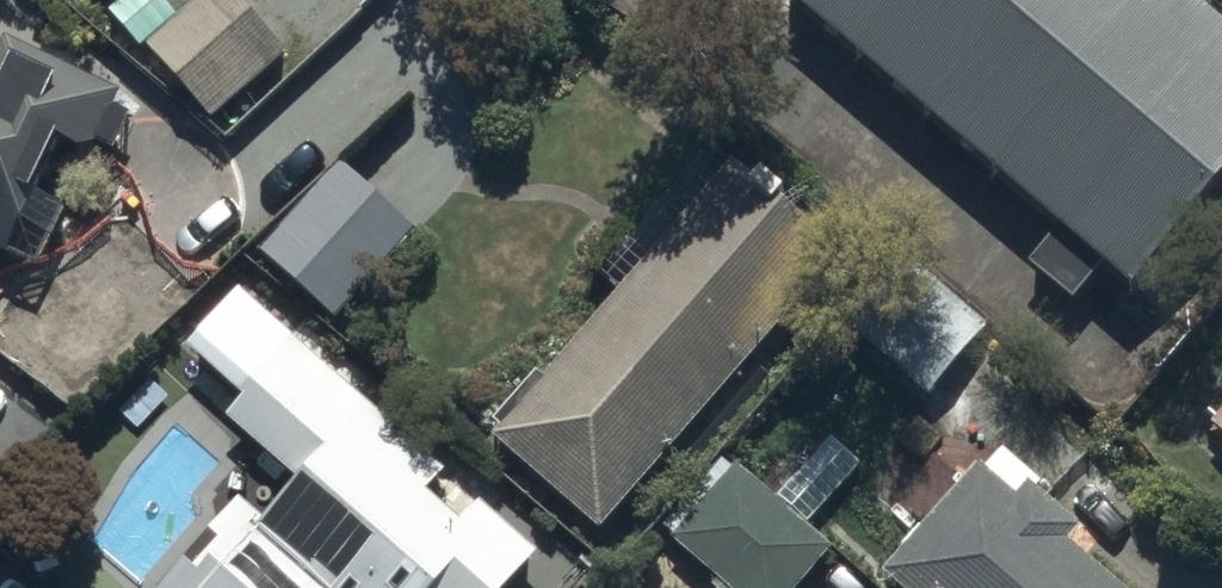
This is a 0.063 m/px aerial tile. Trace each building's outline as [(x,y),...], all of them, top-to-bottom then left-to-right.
[(234,0),(195,0),(200,6),(181,24),(159,0),(132,0),(110,21),(213,134),(291,63),(234,0)] [(1134,303),(1221,202),(1221,34),(1183,0),(782,0),(1134,303)] [(19,271),(65,157),(91,168),(96,157),(118,166),(133,127),(117,121),(124,104),(6,57),(0,72),(0,263),(19,271)] [(421,241),(341,172),(260,265),(340,335),(421,241)] [(539,378),(486,436),(607,543),(842,270),(735,174),(546,384),(539,378)] [(84,233),(0,312),(0,333),(73,411),(168,323),(84,233)] [(208,539),(227,556),(198,587),(522,587),(545,563),(481,507),(459,531),(433,509),(451,488),(285,343),(255,377),(264,384),(246,405),(236,396),(207,429),(252,470),(262,458),(303,494),(274,527),(244,500),(208,539)] [(1212,438),(1221,447),(1221,426),(1212,438)] [(1069,552),(1080,539),(1039,504),(1046,494),(999,454),(884,587),(1110,587),(1069,552)] [(726,469),(664,538),(721,587),(811,587),(833,564),(726,469)] [(178,572),(162,587),(195,587),(178,572)]
